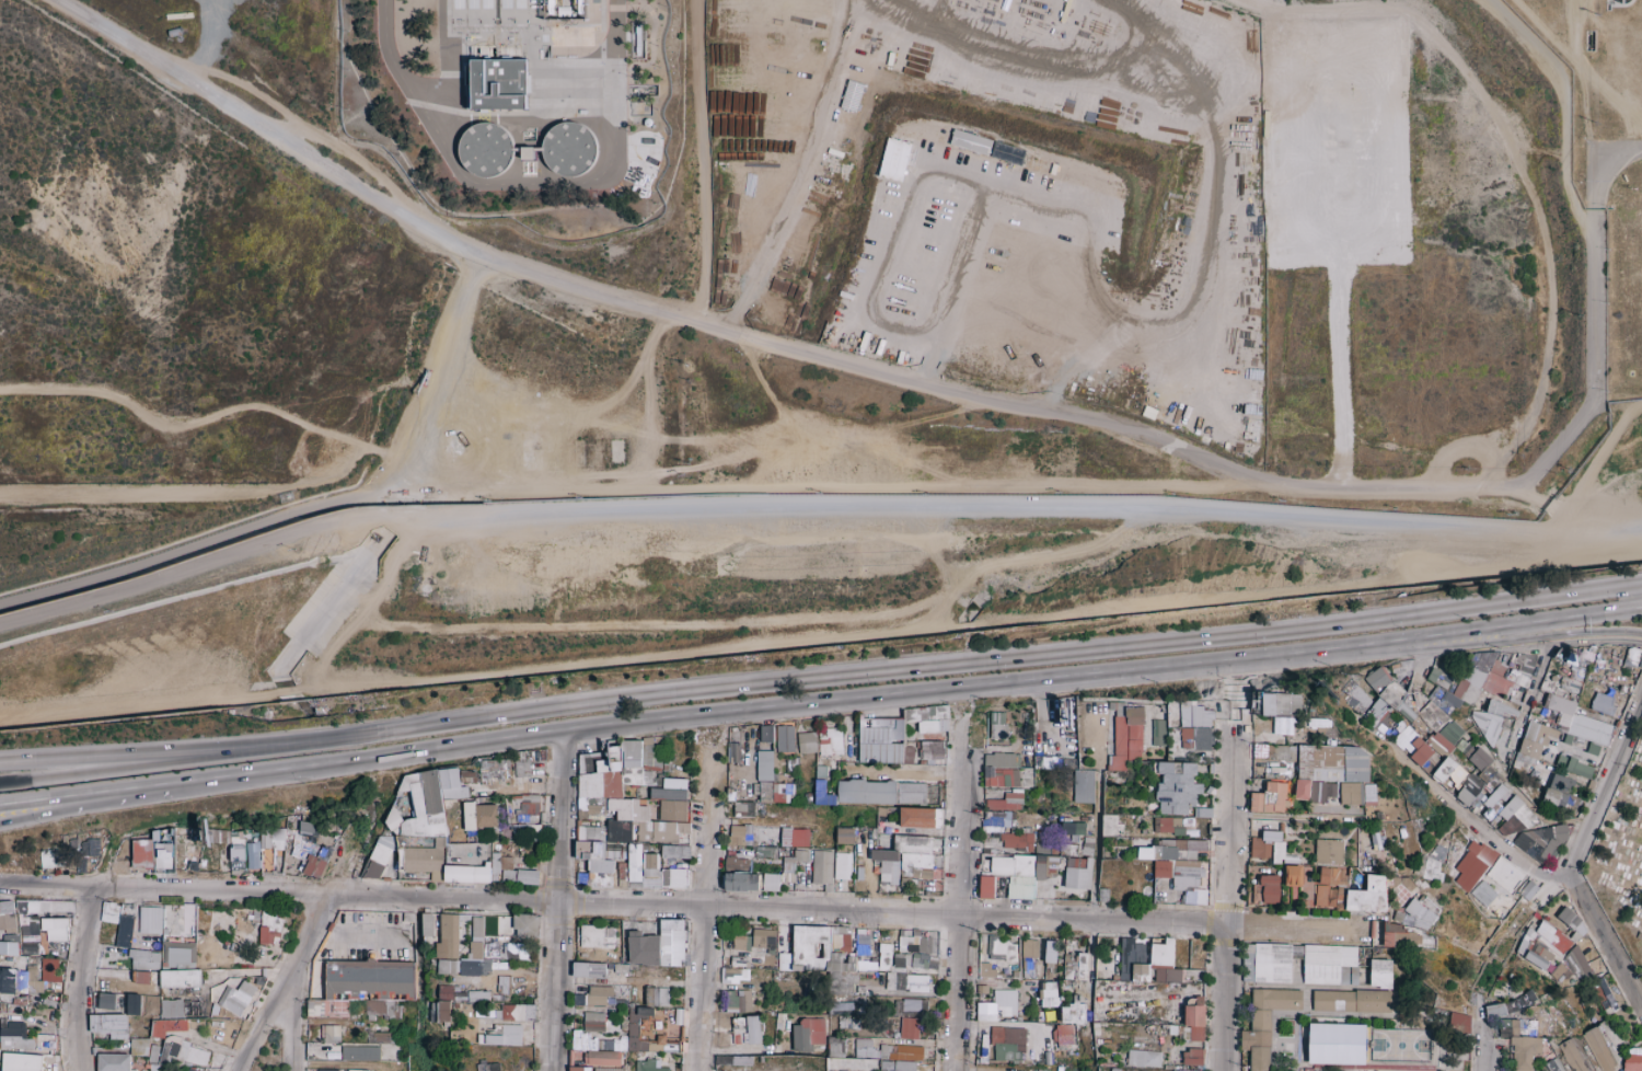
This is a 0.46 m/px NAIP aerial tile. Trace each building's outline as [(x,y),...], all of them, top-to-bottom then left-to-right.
[(471,60),(472,90),(466,90),(466,110),(526,109),(526,59),(471,60)] [(856,112),(862,84),(846,80),(840,109),(856,112)] [(462,174),(511,171),(508,123),(459,126),(462,174)] [(544,175),(594,172),(592,124),(542,126),(544,175)] [(991,138),(953,131),(950,146),(988,153),(991,138)] [(900,182),(911,144),(888,137),(877,175),(900,182)] [(990,157),(1021,166),(1025,150),(995,141),(990,157)] [(521,147),(521,160),(534,160),(534,147),(521,147)] [(1641,649),(1635,668),(1631,667),(1630,670),(1621,667),(1629,645),(1641,649)] [(1593,653),(1587,669),(1585,668),(1576,666),(1581,656),(1580,656),(1583,649),(1587,650),(1593,653)] [(1498,652),(1494,659),(1489,670),(1488,673),(1468,664),(1475,650),(1498,652)] [(1581,656),(1576,666),(1572,664),(1565,661),(1570,652),(1580,656),(1581,656)] [(1517,654),(1536,657),(1529,676),(1517,672),(1520,665),(1514,663),(1516,657),(1517,654)] [(1507,665),(1502,677),(1489,670),(1494,659),(1507,665)] [(1514,663),(1520,665),(1517,672),(1514,682),(1513,682),(1502,677),(1507,665),(1510,660),(1514,663)] [(1468,664),(1488,673),(1481,689),(1460,678),(1461,677),(1464,671),(1468,664)] [(1576,666),(1585,668),(1581,682),(1571,679),(1573,670),(1570,669),(1572,664),(1576,666)] [(1383,665),(1394,681),(1391,682),(1380,667),(1383,665)] [(1441,671),(1437,677),(1434,682),(1426,677),(1431,666),(1441,671)] [(1380,667),(1391,682),(1386,687),(1380,693),(1364,678),(1380,667)] [(1502,677),(1513,682),(1511,688),(1508,687),(1504,694),(1503,698),(1489,692),(1481,689),(1488,673),(1489,670),(1502,677)] [(1452,678),(1449,683),(1437,677),(1441,671),(1452,678)] [(1529,678),(1526,689),(1517,684),(1514,682),(1517,672),(1529,678)] [(1449,683),(1446,690),(1434,682),(1437,677),(1449,683)] [(1571,679),(1581,682),(1583,683),(1580,694),(1559,688),(1562,677),(1571,679)] [(1343,686),(1351,678),(1357,683),(1356,686),(1352,691),(1348,703),(1340,695),(1343,686)] [(1481,689),(1477,699),(1473,705),(1452,694),(1460,678),(1481,689)] [(1542,679),(1558,684),(1557,689),(1563,691),(1562,693),(1561,696),(1549,692),(1539,689),(1542,679)] [(1394,681),(1406,692),(1404,696),(1403,701),(1386,687),(1391,682),(1394,681)] [(1442,698),(1454,706),(1446,715),(1430,700),(1426,696),(1433,689),(1430,687),(1433,682),(1447,691),(1442,698)] [(1372,701),(1361,714),(1348,703),(1352,691),(1356,686),(1372,701)] [(1386,687),(1403,701),(1402,702),(1396,709),(1389,702),(1381,694),(1380,693),(1386,687)] [(1489,692),(1487,699),(1484,702),(1477,699),(1481,689),(1489,692)] [(1260,710),(1257,710),(1259,691),(1302,694),(1302,716),(1259,714),(1260,710)] [(1615,698),(1611,705),(1616,706),(1612,716),(1591,709),(1597,691),(1615,698)] [(1561,696),(1577,702),(1575,706),(1574,713),(1572,716),(1550,709),(1543,706),(1549,692),(1561,696)] [(1571,695),(1572,693),(1580,695),(1577,702),(1561,696),(1562,693),(1571,695)] [(1389,702),(1379,713),(1381,715),(1386,711),(1390,714),(1388,716),(1392,721),(1389,725),(1386,728),(1383,734),(1363,716),(1381,694),(1389,702)] [(1418,714),(1416,715),(1402,702),(1403,701),(1404,696),(1410,700),(1415,705),(1418,714)] [(1490,701),(1487,713),(1487,712),(1471,711),(1473,705),(1477,699),(1484,702),(1487,699),(1490,701)] [(1490,699),(1498,702),(1498,704),(1502,706),(1502,711),(1506,712),(1505,717),(1490,713),(1487,713),(1490,701),(1490,699)] [(1446,715),(1450,719),(1437,733),(1437,732),(1435,735),(1418,714),(1430,700),(1446,715)] [(1128,706),(1126,706),(1126,716),(1117,716),(1117,710),(1109,710),(1110,702),(1128,703),(1128,706)] [(1168,726),(1177,726),(1178,702),(1168,702),(1168,726)] [(1416,715),(1409,722),(1396,709),(1402,702),(1416,715)] [(949,704),(948,718),(928,721),(928,716),(935,715),(934,706),(949,704)] [(1214,718),(1212,719),(1212,728),(1210,728),(1194,728),(1192,728),(1192,707),(1192,705),(1205,706),(1205,711),(1215,710),(1214,718)] [(928,716),(928,721),(918,722),(903,723),(904,710),(928,706),(928,716)] [(1145,706),(1145,724),(1143,724),(1128,725),(1128,716),(1126,716),(1126,706),(1128,706),(1145,706)] [(1192,728),(1181,727),(1181,707),(1192,707),(1192,728)] [(1566,734),(1562,732),(1557,729),(1549,727),(1545,726),(1547,718),(1548,716),(1549,711),(1550,709),(1572,716),(1566,734)] [(903,723),(903,742),(903,744),(888,742),(888,730),(895,730),(895,722),(870,721),(864,721),(864,730),(864,734),(862,734),(859,733),(859,714),(864,713),(864,717),(902,717),(902,710),(904,710),(903,723)] [(1487,712),(1484,721),(1491,723),(1499,726),(1490,750),(1479,734),(1475,725),(1468,716),(1471,711),(1487,712)] [(1547,718),(1545,726),(1528,719),(1530,711),(1548,716),(1547,718)] [(990,724),(990,712),(1005,713),(1005,724),(990,724)] [(1505,717),(1515,719),(1506,748),(1514,750),(1505,775),(1490,750),(1499,726),(1491,723),(1492,718),(1488,717),(1490,713),(1505,717)] [(1615,725),(1606,746),(1601,745),(1591,741),(1574,736),(1566,734),(1572,716),(1574,713),(1615,725)] [(1126,716),(1128,716),(1128,725),(1128,739),(1126,750),(1126,756),(1114,756),(1114,716),(1117,716),(1126,716)] [(1475,725),(1469,728),(1460,719),(1468,716),(1475,725)] [(1285,735),(1273,735),(1274,717),(1294,717),(1293,735),(1285,735)] [(1321,718),(1321,727),(1307,727),(1308,717),(1310,717),(1315,717),(1321,718)] [(948,732),(939,732),(939,734),(918,734),(918,722),(928,721),(948,718),(948,732)] [(1167,737),(1157,737),(1152,737),(1153,718),(1168,719),(1167,737)] [(1465,734),(1461,738),(1456,747),(1437,733),(1450,719),(1464,733),(1465,734)] [(1549,727),(1545,742),(1543,744),(1522,737),(1528,719),(1545,726),(1549,727)] [(870,721),(895,722),(895,730),(888,730),(882,730),(870,730),(870,721)] [(772,742),(760,742),(760,724),(772,723),(772,742)] [(1008,724),(1007,739),(988,739),(990,724),(1005,724),(1008,724)] [(1143,724),(1143,740),(1128,739),(1128,725),(1143,724)] [(1401,726),(1396,734),(1394,734),(1386,728),(1389,725),(1394,727),(1397,724),(1401,726)] [(1424,741),(1416,749),(1411,755),(1403,747),(1401,749),(1391,740),(1408,724),(1424,741)] [(795,752),(778,752),(776,752),(776,726),(795,725),(795,752)] [(1475,725),(1479,734),(1470,739),(1465,734),(1464,733),(1469,728),(1475,725)] [(819,734),(819,733),(826,732),(826,728),(842,727),(843,755),(820,756),(820,752),(819,734)] [(1181,727),(1192,728),(1194,728),(1194,739),(1194,740),(1181,739),(1181,727)] [(1210,728),(1210,736),(1210,737),(1207,737),(1207,739),(1194,739),(1194,728),(1210,728)] [(882,730),(881,742),(862,742),(862,734),(864,734),(864,730),(870,730),(882,730)] [(816,752),(799,753),(797,734),(817,732),(817,734),(816,752)] [(1456,747),(1448,756),(1445,760),(1424,741),(1432,734),(1434,735),(1435,735),(1437,732),(1437,733),(1456,747)] [(1574,736),(1571,745),(1565,744),(1563,742),(1564,740),(1566,734),(1574,736)] [(1213,745),(1211,745),(1211,750),(1194,750),(1194,748),(1194,740),(1194,739),(1207,739),(1207,737),(1210,737),(1210,736),(1213,736),(1213,745)] [(1591,741),(1587,750),(1571,745),(1574,736),(1591,741)] [(654,746),(643,745),(643,738),(654,737),(654,746)] [(1167,746),(1158,746),(1157,737),(1167,737),(1167,746)] [(1538,760),(1516,751),(1522,737),(1543,744),(1538,760)] [(643,745),(641,768),(626,768),(624,768),(623,751),(621,751),(620,746),(620,740),(643,738),(643,745)] [(1468,759),(1456,747),(1461,738),(1467,744),(1468,741),(1472,745),(1471,747),(1476,751),(1468,759)] [(1143,752),(1141,752),(1141,750),(1126,750),(1128,739),(1143,740),(1143,752)] [(1194,748),(1181,748),(1182,740),(1181,740),(1181,739),(1194,740),(1194,748)] [(944,759),(933,760),(933,764),(920,764),(918,750),(921,749),(920,742),(944,741),(944,759)] [(1601,745),(1597,756),(1587,752),(1587,750),(1591,741),(1601,745)] [(740,742),(741,762),(728,762),(728,742),(740,742)] [(881,742),(888,742),(903,744),(903,747),(902,762),(902,764),(858,762),(858,742),(862,742),(881,742)] [(1274,744),(1274,747),(1273,760),(1265,760),(1267,750),(1267,745),(1267,744),(1274,744)] [(1285,745),(1287,745),(1293,745),(1298,745),(1298,746),(1298,751),(1295,751),(1295,761),(1273,760),(1274,747),(1274,744),(1285,745)] [(654,746),(658,746),(662,746),(660,771),(654,771),(651,771),(644,771),(644,768),(641,768),(643,745),(654,746)] [(1314,745),(1311,780),(1297,780),(1298,751),(1298,746),(1298,745),(1314,745)] [(1345,746),(1344,781),(1339,780),(1318,780),(1311,780),(1314,745),(1345,746)] [(621,751),(621,769),(621,771),(603,773),(598,773),(597,761),(610,759),(610,750),(610,746),(620,746),(621,751)] [(1360,747),(1368,755),(1369,781),(1362,781),(1344,781),(1345,746),(1360,747)] [(914,748),(913,762),(902,762),(903,747),(914,748)] [(1476,751),(1479,748),(1493,760),(1490,764),(1482,772),(1468,759),(1476,751)] [(1427,759),(1421,765),(1415,761),(1409,756),(1411,755),(1416,749),(1427,759)] [(610,759),(597,761),(598,773),(577,775),(577,755),(610,750),(610,759)] [(1141,761),(1126,760),(1126,756),(1126,750),(1141,750),(1141,752),(1141,761)] [(772,752),(773,768),(773,774),(773,782),(759,782),(758,782),(758,751),(772,751),(772,752)] [(985,755),(994,755),(994,751),(1004,752),(1004,768),(994,768),(984,767),(985,755)] [(1538,760),(1541,761),(1547,762),(1542,772),(1525,765),(1513,761),(1516,751),(1538,760)] [(1434,752),(1443,762),(1432,776),(1421,765),(1427,759),(1434,752)] [(1570,758),(1565,770),(1556,767),(1560,755),(1570,758)] [(531,776),(511,778),(510,762),(525,761),(525,757),(530,756),(531,776)] [(1063,763),(1063,769),(1053,769),(1034,769),(1033,756),(1063,757),(1063,759),(1063,763)] [(1126,756),(1126,760),(1126,762),(1125,771),(1107,770),(1107,764),(1111,764),(1111,756),(1114,756),(1126,756)] [(1448,756),(1459,764),(1449,775),(1442,784),(1432,776),(1443,762),(1445,760),(1448,756)] [(1570,758),(1571,756),(1577,759),(1576,762),(1598,770),(1594,781),(1565,770),(1570,758)] [(671,758),(670,772),(662,771),(663,757),(671,758)] [(1078,759),(1078,769),(1074,769),(1063,769),(1063,763),(1063,759),(1078,759)] [(498,785),(481,785),(479,761),(508,760),(510,788),(498,788),(498,785)] [(1175,762),(1173,773),(1182,774),(1183,762),(1192,763),(1198,763),(1198,774),(1193,774),(1193,784),(1190,784),(1190,792),(1186,792),(1186,783),(1176,783),(1175,792),(1181,792),(1181,802),(1168,802),(1159,802),(1157,802),(1157,799),(1156,799),(1156,791),(1158,791),(1158,783),(1163,783),(1164,774),(1159,774),(1158,774),(1158,761),(1175,762)] [(1525,765),(1522,771),(1546,792),(1543,796),(1534,806),(1531,804),(1539,797),(1518,776),(1520,774),(1516,772),(1519,768),(1513,763),(1513,761),(1525,765)] [(1183,762),(1182,774),(1173,773),(1175,762),(1183,762)] [(1460,763),(1471,774),(1462,784),(1458,790),(1454,785),(1455,783),(1452,780),(1449,775),(1459,764),(1460,763)] [(1519,768),(1516,772),(1520,774),(1518,776),(1539,797),(1531,804),(1520,792),(1508,779),(1513,763),(1519,768)] [(1503,781),(1501,783),(1490,795),(1482,787),(1484,783),(1477,776),(1482,772),(1490,764),(1503,781)] [(826,780),(814,780),(816,765),(826,767),(826,780)] [(995,778),(997,778),(997,786),(990,786),(983,786),(984,767),(994,768),(995,778)] [(460,768),(460,772),(462,787),(441,790),(438,770),(460,768)] [(644,768),(644,771),(644,784),(629,784),(622,784),(621,774),(626,774),(626,768),(641,768),(644,768)] [(1019,769),(1019,786),(997,786),(997,778),(995,778),(994,768),(1004,768),(1019,769)] [(1094,770),(1094,803),(1073,802),(1074,769),(1078,769),(1094,770)] [(621,771),(621,774),(622,784),(622,792),(622,798),(612,798),(604,798),(603,798),(603,773),(621,771)] [(652,787),(650,787),(650,785),(644,784),(644,771),(651,771),(652,787)] [(654,778),(657,778),(657,774),(663,774),(663,779),(663,788),(652,787),(651,771),(654,771),(654,778)] [(477,772),(477,784),(474,784),(474,783),(464,783),(464,790),(467,790),(469,798),(462,798),(462,787),(460,772),(477,772)] [(1472,772),(1477,776),(1484,783),(1482,787),(1480,792),(1471,803),(1470,804),(1467,807),(1455,796),(1464,786),(1462,784),(1471,774),(1472,772)] [(603,773),(603,798),(588,797),(577,797),(577,775),(598,773),(603,773)] [(1452,780),(1455,783),(1454,785),(1448,791),(1442,784),(1449,775),(1452,780)] [(1550,788),(1554,775),(1580,784),(1575,797),(1570,795),(1562,792),(1550,788)] [(663,779),(687,780),(687,790),(663,788),(663,779)] [(848,781),(852,779),(864,780),(867,782),(887,782),(889,781),(895,781),(895,782),(895,804),(835,803),(836,796),(836,794),(836,781),(848,781)] [(826,780),(825,794),(823,794),(823,803),(822,806),(813,805),(813,804),(814,793),(814,780),(826,780)] [(1311,780),(1309,801),(1295,798),(1297,780),(1311,780)] [(1318,780),(1317,803),(1309,803),(1309,801),(1311,780),(1318,780)] [(1340,796),(1326,796),(1326,803),(1317,803),(1318,780),(1339,780),(1340,796)] [(1362,781),(1363,804),(1340,804),(1340,796),(1339,780),(1344,781),(1362,781)] [(773,782),(773,804),(760,804),(760,794),(759,784),(759,782),(773,782)] [(795,784),(795,805),(773,804),(773,782),(778,783),(795,784)] [(926,783),(925,804),(895,804),(895,782),(926,783)] [(1287,783),(1286,799),(1284,799),(1284,811),(1274,810),(1273,811),(1263,811),(1264,803),(1275,803),(1275,802),(1277,799),(1277,792),(1277,782),(1287,783)] [(1267,782),(1277,782),(1277,792),(1269,792),(1267,791),(1267,782)] [(941,783),(941,795),(939,795),(939,802),(939,805),(925,804),(926,783),(941,783)] [(1181,792),(1175,792),(1176,783),(1186,783),(1186,792),(1181,792)] [(1508,790),(1496,802),(1491,808),(1489,806),(1487,807),(1482,804),(1488,798),(1490,795),(1501,783),(1508,790)] [(1190,792),(1190,784),(1193,784),(1202,784),(1202,794),(1198,794),(1196,804),(1195,804),(1195,806),(1188,806),(1172,806),(1168,806),(1168,802),(1181,802),(1181,792),(1186,792),(1190,792)] [(462,798),(442,799),(441,790),(462,787),(462,798)] [(652,787),(663,788),(687,790),(687,801),(661,799),(649,799),(650,787),(652,787)] [(736,788),(736,803),(733,803),(727,803),(727,787),(736,788)] [(1562,792),(1558,805),(1553,804),(1542,801),(1543,796),(1546,792),(1547,787),(1550,788),(1562,792)] [(1269,792),(1277,792),(1277,799),(1275,802),(1275,803),(1264,803),(1264,793),(1264,791),(1267,791),(1269,792)] [(1488,798),(1482,804),(1473,814),(1470,810),(1473,807),(1470,804),(1471,803),(1480,792),(1488,798)] [(1566,804),(1564,807),(1558,805),(1562,792),(1570,795),(1566,804)] [(813,804),(813,805),(802,805),(802,793),(814,793),(813,804)] [(985,799),(1005,799),(1005,793),(1022,793),(1022,813),(1020,813),(985,811),(985,799)] [(1264,793),(1264,803),(1263,811),(1251,810),(1251,793),(1264,793)] [(836,794),(836,796),(835,803),(835,806),(822,806),(823,803),(823,794),(825,794),(836,794)] [(1515,794),(1524,804),(1516,811),(1507,803),(1515,794)] [(1575,797),(1573,805),(1566,804),(1570,795),(1575,797)] [(588,805),(604,805),(604,798),(612,798),(611,810),(611,820),(608,820),(581,819),(577,819),(577,797),(588,797),(588,805)] [(1584,801),(1579,813),(1564,807),(1566,804),(1573,805),(1575,797),(1584,801)] [(623,798),(623,810),(611,810),(612,798),(622,798),(623,798)] [(639,806),(650,806),(650,821),(633,820),(632,820),(633,799),(639,799),(639,806)] [(687,822),(660,821),(661,799),(687,801),(687,822)] [(476,828),(476,830),(470,830),(466,830),(464,831),(464,802),(470,802),(476,802),(476,805),(476,828)] [(1168,806),(1172,806),(1172,814),(1160,814),(1159,814),(1159,802),(1168,802),(1168,806)] [(1503,807),(1498,814),(1491,808),(1496,802),(1503,807)] [(522,803),(539,803),(539,815),(534,815),(534,813),(522,815),(516,816),(513,816),(513,808),(521,808),(521,803),(522,803)] [(754,804),(754,817),(733,817),(733,803),(736,803),(754,804)] [(1507,803),(1516,811),(1513,815),(1519,821),(1512,829),(1504,822),(1505,820),(1502,817),(1498,814),(1503,807),(1507,803)] [(1536,817),(1530,821),(1534,826),(1526,828),(1519,821),(1513,815),(1516,811),(1524,804),(1536,817)] [(498,805),(498,827),(476,828),(476,805),(479,805),(498,805)] [(1498,814),(1490,821),(1482,814),(1487,807),(1489,806),(1491,808),(1498,814)] [(876,807),(886,807),(886,816),(876,816),(876,807)] [(935,808),(935,828),(900,827),(900,807),(935,808)] [(1211,817),(1194,817),(1193,817),(1194,807),(1211,808),(1211,817)] [(1020,813),(1022,813),(1022,815),(1022,819),(1025,819),(1025,825),(1020,825),(1020,827),(1031,827),(1031,833),(1005,832),(1005,829),(1009,829),(1009,827),(1003,827),(1003,832),(999,832),(982,831),(982,810),(985,811),(1020,813)] [(535,825),(523,825),(522,825),(522,815),(534,813),(534,815),(535,825)] [(1498,814),(1502,817),(1492,827),(1488,825),(1490,821),(1498,814)] [(1173,832),(1159,832),(1158,816),(1172,816),(1173,832)] [(1194,817),(1194,826),(1184,826),(1184,836),(1173,836),(1173,832),(1172,816),(1193,817),(1194,817)] [(1541,824),(1534,826),(1530,821),(1536,817),(1541,824)] [(611,820),(632,820),(633,820),(633,826),(633,843),(628,843),(606,842),(608,827),(608,820),(611,820)] [(650,821),(660,821),(687,822),(690,822),(689,833),(678,833),(678,844),(661,843),(648,843),(643,843),(637,843),(638,826),(633,826),(633,820),(650,821)] [(1526,828),(1506,834),(1512,829),(1519,821),(1526,828)] [(1086,822),(1086,836),(1062,834),(1062,822),(1069,822),(1086,822)] [(1512,829),(1506,834),(1504,836),(1496,830),(1504,822),(1512,829)] [(300,834),(301,824),(313,824),(313,836),(300,834)] [(1569,833),(1563,844),(1557,845),(1543,864),(1540,863),(1513,842),(1520,832),(1566,824),(1568,826),(1569,833)] [(541,825),(541,832),(541,841),(523,841),(523,825),(535,825),(541,825)] [(755,847),(750,847),(726,845),(727,836),(730,836),(730,826),(744,826),(744,825),(753,825),(752,842),(758,842),(758,847),(755,847)] [(608,827),(606,842),(605,842),(580,841),(577,841),(577,826),(581,827),(608,827)] [(1404,826),(1408,837),(1400,839),(1397,827),(1404,826)] [(269,829),(269,838),(271,838),(271,840),(271,848),(271,849),(261,849),(261,844),(261,843),(261,832),(261,831),(265,831),(265,828),(269,827),(269,828),(269,829)] [(1378,831),(1377,828),(1383,827),(1386,840),(1380,841),(1378,831)] [(189,829),(189,838),(174,837),(174,834),(174,829),(174,828),(189,829)] [(285,830),(285,840),(284,841),(271,840),(271,838),(269,838),(269,829),(269,828),(270,828),(285,829),(285,830)] [(809,849),(785,848),(780,848),(780,828),(809,829),(809,849)] [(854,829),(854,844),(835,844),(836,828),(854,829)] [(205,830),(203,842),(203,847),(196,845),(196,840),(193,840),(193,839),(189,839),(189,838),(189,829),(205,830)] [(299,837),(300,850),(292,847),(291,847),(291,839),(292,829),(299,829),(299,837)] [(230,832),(231,838),(231,844),(203,842),(205,830),(230,832)] [(476,830),(477,843),(466,843),(466,837),(470,837),(470,830),(476,830)] [(1262,830),(1282,831),(1282,842),(1285,842),(1285,855),(1285,859),(1283,859),(1281,859),(1281,864),(1272,864),(1273,859),(1273,844),(1274,841),(1264,841),(1262,841),(1262,838),(1262,830)] [(1380,841),(1383,849),(1374,851),(1369,833),(1378,831),(1380,841)] [(261,832),(261,843),(257,843),(257,842),(246,843),(245,843),(244,839),(244,833),(252,833),(252,832),(261,832)] [(1005,832),(1031,833),(1033,833),(1033,842),(1026,842),(1026,849),(1003,848),(1003,841),(999,841),(999,832),(1003,832),(1005,832)] [(392,838),(390,845),(389,848),(378,842),(380,836),(388,836),(392,838)] [(396,845),(390,845),(392,838),(388,836),(396,836),(396,845)] [(932,854),(923,854),(901,853),(899,853),(899,851),(893,850),(894,836),(932,838),(932,854)] [(322,848),(316,857),(309,854),(305,852),(300,850),(299,837),(322,848)] [(446,837),(446,848),(442,848),(435,848),(435,837),(446,837)] [(1092,857),(1087,857),(1078,857),(1079,849),(1082,849),(1082,842),(1083,842),(1084,837),(1094,838),(1092,857)] [(1262,841),(1264,841),(1264,842),(1271,843),(1271,844),(1273,844),(1273,859),(1267,859),(1267,861),(1260,861),(1260,859),(1250,857),(1251,837),(1262,838),(1262,841)] [(239,838),(239,839),(244,839),(245,843),(245,847),(241,847),(241,848),(231,849),(231,844),(231,838),(239,838)] [(1176,851),(1163,850),(1163,847),(1157,845),(1157,841),(1160,841),(1160,838),(1177,839),(1176,851)] [(80,856),(79,843),(85,842),(85,839),(91,839),(92,840),(96,839),(96,841),(100,841),(99,855),(80,856)] [(1184,851),(1176,851),(1177,839),(1186,839),(1184,851)] [(1207,851),(1196,851),(1184,851),(1186,839),(1207,840),(1207,851)] [(1343,864),(1315,863),(1316,839),(1344,840),(1343,864)] [(132,841),(152,840),(153,867),(144,867),(144,866),(131,866),(131,861),(132,860),(132,855),(132,853),(132,841)] [(284,841),(284,850),(273,850),(273,848),(271,848),(271,840),(284,841)] [(1050,856),(1037,855),(1034,855),(1034,842),(1040,842),(1040,840),(1043,840),(1043,842),(1051,842),(1050,848),(1050,856)] [(1472,840),(1480,845),(1478,849),(1480,851),(1476,856),(1472,854),(1467,850),(1465,849),(1472,840)] [(605,842),(605,851),(604,860),(580,860),(580,855),(577,855),(577,845),(580,845),(580,841),(605,842)] [(1078,857),(1067,856),(1061,856),(1061,848),(1062,841),(1079,843),(1079,849),(1078,857)] [(257,844),(259,868),(247,870),(246,843),(257,842),(257,843),(257,844)] [(392,849),(384,866),(370,860),(378,842),(389,848),(392,849)] [(606,842),(628,843),(628,852),(622,852),(610,851),(605,851),(605,842),(606,842)] [(184,859),(185,843),(194,844),(192,860),(184,859)] [(633,843),(637,843),(643,843),(643,854),(643,877),(643,882),(628,882),(628,878),(628,863),(628,852),(628,843),(633,843)] [(678,844),(689,844),(689,859),(661,857),(661,843),(678,844)] [(1447,849),(1441,862),(1427,856),(1436,843),(1446,848),(1447,849)] [(1481,843),(1493,852),(1491,856),(1495,860),(1490,867),(1489,866),(1476,856),(1480,851),(1478,849),(1480,845),(1481,843)] [(322,847),(324,848),(325,845),(327,847),(332,849),(334,850),(327,862),(321,859),(316,857),(322,848),(322,847)] [(245,861),(231,861),(231,849),(241,848),(241,847),(245,847),(245,861)] [(300,850),(305,852),(301,861),(289,855),(292,847),(300,850)] [(780,848),(785,848),(785,856),(783,856),(783,857),(766,857),(766,860),(759,860),(759,857),(755,857),(755,847),(758,847),(780,848)] [(271,849),(271,848),(273,848),(273,850),(271,871),(271,872),(262,872),(261,849),(271,849)] [(435,848),(442,848),(442,871),(430,871),(430,873),(404,872),(404,848),(435,848)] [(1061,856),(1050,856),(1050,848),(1061,848),(1061,856)] [(57,854),(53,854),(54,867),(53,867),(49,868),(46,868),(41,870),(38,851),(57,849),(57,853),(57,854)] [(822,849),(833,850),(832,885),(824,884),(811,884),(812,849),(816,849),(822,849)] [(1467,850),(1472,854),(1476,856),(1489,866),(1483,874),(1481,872),(1483,868),(1466,854),(1457,864),(1459,851),(1462,852),(1465,849),(1467,850)] [(172,853),(172,857),(169,857),(169,859),(159,859),(159,850),(167,850),(167,852),(172,852),(172,853)] [(810,851),(809,862),(794,862),(795,856),(795,853),(795,850),(810,851)] [(899,862),(880,861),(871,861),(871,850),(893,850),(899,851),(899,853),(899,862)] [(1184,851),(1196,851),(1196,862),(1175,861),(1171,861),(1161,861),(1163,853),(1163,850),(1176,851),(1184,851)] [(1459,851),(1457,864),(1456,870),(1444,867),(1445,864),(1448,850),(1459,851)] [(53,854),(57,854),(57,853),(63,853),(68,852),(69,866),(54,867),(53,854)] [(309,854),(305,860),(308,861),(302,873),(297,870),(301,861),(305,852),(309,854)] [(852,852),(851,879),(834,879),(835,852),(852,852)] [(500,853),(500,856),(500,870),(500,874),(490,874),(490,853),(500,853)] [(922,861),(939,862),(938,868),(923,867),(912,867),(912,866),(912,863),(906,863),(906,862),(901,862),(901,853),(923,854),(922,861)] [(316,857),(321,859),(312,875),(311,877),(302,873),(308,861),(305,860),(309,854),(316,857)] [(649,854),(659,854),(659,871),(659,877),(643,877),(643,854),(649,854)] [(1032,855),(1034,855),(1037,855),(1036,876),(1014,876),(1015,860),(1013,860),(1013,857),(1013,854),(1026,855),(1032,855)] [(1422,877),(1419,876),(1413,875),(1423,854),(1427,856),(1422,877)] [(1466,854),(1483,868),(1481,872),(1483,874),(1481,878),(1471,892),(1469,891),(1472,886),(1466,882),(1464,884),(1456,877),(1460,873),(1456,870),(1457,864),(1466,854)] [(1061,856),(1067,856),(1066,866),(1066,867),(1064,867),(1057,867),(1050,867),(1050,877),(1043,879),(1036,879),(1036,876),(1037,855),(1050,856),(1061,856)] [(1285,859),(1285,855),(1298,855),(1298,865),(1285,864),(1283,864),(1283,859),(1285,859)] [(1485,875),(1511,894),(1525,874),(1499,855),(1485,875)] [(512,857),(512,868),(512,871),(502,870),(500,870),(500,856),(512,857)] [(795,856),(794,862),(794,873),(783,873),(783,857),(783,856),(785,856),(789,856),(795,856)] [(1013,860),(1015,860),(1014,876),(1009,876),(981,875),(981,872),(991,873),(991,856),(1013,857),(1013,860)] [(1087,857),(1086,868),(1066,866),(1067,856),(1078,857),(1087,857)] [(1441,862),(1438,872),(1444,873),(1442,883),(1421,878),(1422,877),(1427,856),(1441,862)] [(750,859),(750,874),(726,873),(726,857),(750,859)] [(1090,889),(1064,888),(1066,867),(1066,866),(1086,868),(1087,857),(1092,857),(1090,889)] [(327,862),(319,878),(312,875),(321,859),(327,862)] [(384,866),(378,878),(362,878),(370,860),(384,866)] [(614,861),(613,874),(603,873),(604,872),(604,860),(614,861)] [(1171,861),(1171,877),(1154,877),(1155,860),(1161,861),(1171,861)] [(899,862),(899,885),(888,885),(888,884),(888,882),(884,882),(880,882),(880,861),(899,862)] [(1200,862),(1200,867),(1200,874),(1178,874),(1178,877),(1173,877),(1175,861),(1196,862),(1200,862)] [(617,878),(617,863),(628,863),(628,878),(617,878)] [(1137,863),(1150,863),(1150,896),(1136,895),(1137,878),(1137,864),(1137,863)] [(1137,878),(1129,878),(1129,864),(1137,864),(1137,878)] [(1303,865),(1303,886),(1285,886),(1285,864),(1298,865),(1303,865)] [(912,866),(912,867),(910,878),(900,877),(901,868),(905,868),(906,865),(912,866)] [(923,870),(932,871),(930,882),(910,878),(912,867),(923,867),(923,870)] [(1319,884),(1320,867),(1330,868),(1329,885),(1319,884)] [(518,870),(516,883),(501,883),(502,870),(512,871),(512,868),(518,870)] [(687,889),(669,888),(669,868),(687,868),(687,889)] [(541,871),(540,884),(516,883),(518,870),(541,871)] [(446,882),(430,880),(430,873),(430,871),(442,871),(446,871),(446,882)] [(661,871),(661,888),(657,887),(643,887),(643,882),(643,877),(659,877),(659,871),(661,871)] [(603,873),(603,885),(589,885),(589,874),(589,872),(604,872),(603,873)] [(589,874),(589,885),(577,884),(577,873),(589,874)] [(750,874),(760,874),(760,891),(726,890),(726,873),(750,874)] [(794,883),(790,883),(790,885),(786,885),(786,882),(779,883),(779,875),(780,875),(780,873),(783,873),(794,873),(794,883)] [(1199,877),(1199,889),(1187,888),(1187,890),(1184,890),(1184,891),(1172,890),(1173,877),(1178,877),(1178,874),(1200,874),(1199,877)] [(779,883),(779,891),(763,891),(763,875),(779,875),(779,883)] [(1279,903),(1279,875),(1259,875),(1259,884),(1252,884),(1252,904),(1279,903)] [(1036,876),(1036,879),(1034,899),(1007,898),(1009,876),(1014,876),(1036,876)] [(910,878),(910,880),(910,887),(902,887),(900,887),(900,877),(910,878)] [(930,882),(929,889),(924,889),(910,887),(910,880),(910,878),(930,882)] [(1469,893),(1484,908),(1497,895),(1482,880),(1469,893)] [(1518,893),(1527,901),(1538,888),(1529,880),(1518,893)] [(832,885),(834,885),(834,894),(824,892),(824,884),(832,885)] [(991,884),(991,892),(987,892),(988,897),(981,897),(981,884),(991,884)] [(1441,911),(1425,897),(1419,904),(1413,898),(1403,909),(1414,919),(1412,920),(1424,930),(1441,911)] [(13,901),(14,913),(13,913),(10,913),(4,913),(1,914),(0,902),(13,901)] [(27,901),(27,913),(26,913),(26,914),(22,914),(22,913),(16,913),(15,901),(27,901)] [(38,901),(38,913),(27,913),(27,901),(38,901)] [(50,902),(50,912),(50,914),(38,913),(38,901),(50,902)] [(63,902),(62,912),(50,912),(50,902),(63,902)] [(63,902),(73,902),(72,913),(62,912),(63,902)] [(111,920),(109,920),(112,908),(112,906),(119,907),(117,921),(111,920)] [(163,924),(162,934),(139,933),(140,906),(163,907),(163,924)] [(1581,920),(1564,906),(1556,917),(1572,930),(1581,920)] [(259,909),(257,923),(252,922),(251,922),(252,920),(253,915),(253,909),(259,909)] [(262,911),(273,912),(271,917),(285,919),(281,933),(269,931),(269,928),(261,926),(262,911)] [(4,930),(0,930),(0,916),(4,915),(4,913),(10,913),(11,917),(13,917),(13,913),(14,913),(15,928),(5,929),(5,930),(4,930)] [(22,913),(22,914),(22,918),(28,918),(28,925),(20,925),(20,926),(19,926),(16,913),(22,913)] [(433,936),(423,937),(421,913),(433,913),(433,936)] [(459,921),(458,958),(437,957),(437,943),(440,943),(440,913),(459,913),(459,921)] [(534,914),(535,914),(539,917),(541,921),(540,937),(517,938),(517,930),(514,930),(514,926),(514,917),(514,914),(534,914)] [(39,932),(39,955),(22,956),(21,956),(20,945),(21,945),(20,926),(20,925),(28,925),(28,918),(28,917),(38,915),(38,922),(39,932)] [(132,918),(134,919),(131,933),(117,931),(119,923),(123,923),(124,917),(132,918)] [(483,942),(478,942),(478,938),(472,937),(473,917),(483,917),(483,942)] [(514,926),(502,926),(498,926),(497,917),(514,917),(514,926)] [(111,920),(117,921),(116,931),(111,930),(112,928),(106,928),(107,920),(109,920),(111,920)] [(49,933),(46,933),(46,932),(39,932),(38,922),(45,921),(45,924),(49,924),(49,933)] [(251,934),(243,933),(245,921),(251,922),(252,922),(251,934)] [(686,922),(685,931),(661,930),(660,921),(686,922)] [(1369,939),(1382,940),(1382,944),(1417,948),(1419,926),(1370,921),(1369,939)] [(1573,939),(1540,922),(1535,931),(1527,927),(1513,956),(1565,983),(1570,974),(1586,982),(1595,963),(1568,949),(1573,939)] [(49,924),(63,925),(62,940),(49,941),(49,933),(49,924)] [(269,928),(269,931),(269,933),(275,934),(275,937),(274,944),(268,943),(259,943),(261,926),(269,928)] [(614,947),(599,947),(599,943),(582,942),(583,928),(615,929),(614,947)] [(776,930),(752,929),(751,949),(775,950),(776,930)] [(930,937),(919,937),(919,929),(912,929),(912,936),(898,936),(897,952),(930,953),(930,937)] [(131,933),(130,948),(115,946),(117,931),(131,933)] [(749,936),(732,935),(732,949),(749,950),(749,936)] [(1014,960),(1015,951),(1012,951),(1012,943),(998,943),(998,935),(987,935),(987,960),(1014,960)] [(1038,940),(1021,939),(1021,958),(1037,958),(1038,940)] [(325,953),(321,951),(325,940),(331,942),(328,945),(325,953)] [(498,953),(499,959),(482,959),(483,943),(493,943),(493,940),(498,940),(498,953)] [(1044,963),(1056,963),(1056,940),(1045,940),(1044,963)] [(1,954),(0,954),(0,941),(12,942),(18,943),(19,956),(1,954)] [(195,963),(190,963),(190,948),(167,947),(167,963),(163,961),(163,944),(162,944),(162,941),(170,942),(170,943),(188,944),(188,943),(196,943),(195,963)] [(478,942),(483,942),(483,943),(482,959),(472,958),(472,953),(472,942),(478,942)] [(527,960),(527,943),(503,943),(502,959),(527,960)] [(1302,945),(1243,943),(1242,982),(1290,983),(1291,959),(1302,960),(1302,945)] [(1356,946),(1303,945),(1303,984),(1338,985),(1338,966),(1356,966),(1356,946)] [(167,947),(190,948),(190,963),(182,963),(182,964),(176,964),(176,970),(167,970),(169,963),(167,963),(167,947)] [(131,970),(132,958),(128,957),(129,949),(151,951),(150,952),(160,953),(159,970),(148,969),(147,971),(131,970)] [(100,968),(101,951),(126,953),(125,965),(115,965),(115,969),(100,968)] [(893,954),(892,967),(937,969),(937,955),(893,954)] [(58,959),(57,972),(61,972),(60,982),(44,981),(41,981),(42,958),(58,959)] [(490,975),(491,961),(437,959),(437,974),(490,975)] [(1369,988),(1391,988),(1392,960),(1370,959),(1369,988)] [(326,961),(326,1000),(307,1000),(307,1017),(346,1017),(346,1000),(364,1000),(364,1017),(398,1017),(398,1002),(413,1002),(413,961),(326,961)] [(629,978),(630,964),(573,962),(572,976),(629,978)] [(978,977),(995,977),(995,965),(978,965),(978,977)] [(747,969),(720,968),(720,982),(747,982),(747,969)] [(16,969),(15,988),(16,988),(15,993),(15,994),(0,993),(0,992),(2,970),(2,969),(16,969)] [(20,970),(20,971),(27,971),(27,981),(26,992),(26,993),(15,993),(16,988),(15,988),(16,969),(20,970)] [(37,981),(27,981),(27,971),(27,969),(37,969),(37,981)] [(203,970),(203,988),(167,988),(160,988),(160,984),(161,972),(161,970),(167,970),(176,970),(194,970),(203,970)] [(928,974),(885,973),(885,991),(928,992),(928,974)] [(509,976),(497,976),(496,993),(508,994),(509,976)] [(95,986),(96,986),(97,977),(136,979),(136,981),(129,981),(129,994),(128,994),(116,994),(109,993),(95,992),(95,986)] [(1618,1008),(1602,978),(1589,985),(1605,1015),(1618,1008)] [(216,1005),(241,1017),(256,987),(242,980),(237,990),(231,987),(226,997),(221,994),(216,1005)] [(41,981),(44,981),(43,988),(43,993),(26,992),(27,981),(37,981),(41,981)] [(1039,1007),(1056,1007),(1056,982),(1040,982),(1039,1007)] [(573,994),(573,1005),(614,1006),(614,987),(588,986),(588,995),(573,994)] [(668,1006),(668,988),(645,987),(644,1005),(668,1006)] [(449,1022),(449,1001),(466,1001),(466,988),(438,988),(438,1002),(429,1002),(430,1022),(449,1022)] [(1271,1009),(1300,1010),(1301,990),(1251,989),(1250,1031),(1240,1031),(1240,1050),(1249,1051),(1249,1070),(1269,1070),(1271,1009)] [(751,1011),(750,990),(724,991),(725,1012),(751,1011)] [(1015,1016),(1015,990),(993,990),(993,1003),(976,1003),(976,1021),(997,1021),(997,1016),(1015,1016)] [(1312,990),(1311,1011),(1390,1013),(1391,992),(1312,990)] [(490,1001),(489,991),(467,991),(468,1002),(490,1001)] [(140,995),(93,993),(92,1008),(118,1009),(118,1001),(127,1001),(126,1015),(139,1015),(140,995)] [(159,1000),(160,1015),(169,1015),(169,1019),(182,1019),(181,999),(159,1000)] [(920,999),(893,1000),(894,1012),(921,1012),(920,999)] [(535,1005),(500,1005),(500,1021),(535,1020),(535,1005)] [(1188,1041),(1204,1042),(1204,1005),(1185,1005),(1184,1027),(1189,1027),(1188,1041)] [(627,1050),(664,1051),(664,1036),(656,1035),(656,1040),(648,1040),(648,1015),(652,1015),(652,1007),(637,1007),(637,1013),(627,1013),(627,1050)] [(583,1031),(603,1032),(604,1013),(583,1012),(583,1031)] [(1468,1034),(1471,1016),(1450,1012),(1447,1031),(1468,1034)] [(126,1039),(126,1014),(89,1015),(89,1033),(109,1033),(109,1039),(126,1039)] [(759,1016),(731,1017),(732,1044),(760,1043),(759,1016)] [(152,1017),(149,1036),(164,1039),(162,1048),(148,1045),(148,1040),(131,1037),(128,1053),(147,1057),(147,1059),(206,1069),(210,1044),(183,1039),(186,1023),(152,1017)] [(792,1025),(791,1050),(809,1050),(809,1045),(823,1045),(823,1019),(799,1018),(799,1025),(792,1025)] [(899,1039),(917,1040),(918,1018),(900,1018),(899,1039)] [(1498,1019),(1498,1037),(1511,1038),(1510,1070),(1531,1070),(1532,1055),(1541,1055),(1542,1037),(1518,1036),(1518,1020),(1498,1019)] [(34,1044),(34,1039),(25,1039),(25,1022),(0,1021),(0,1044),(34,1044)] [(1364,1065),(1365,1025),(1309,1023),(1308,1064),(1364,1065)] [(1072,1024),(1052,1025),(1053,1048),(1073,1047),(1072,1024)] [(339,1026),(321,1025),(321,1043),(339,1043),(339,1026)] [(520,1045),(521,1025),(501,1025),(500,1035),(485,1035),(485,1037),(477,1037),(477,1044),(520,1045)] [(993,1061),(1023,1062),(1023,1028),(989,1027),(989,1046),(993,1046),(993,1061)] [(1594,1027),(1580,1035),(1601,1070),(1613,1070),(1618,1068),(1594,1027)] [(571,1048),(612,1049),(612,1040),(588,1040),(589,1031),(572,1031),(571,1048)] [(369,1043),(389,1042),(388,1033),(369,1033),(369,1043)] [(827,1054),(844,1053),(844,1037),(826,1037),(827,1054)] [(1572,1037),(1558,1044),(1571,1070),(1588,1070),(1572,1037)] [(871,1040),(854,1039),(854,1058),(878,1058),(878,1049),(871,1049),(871,1040)] [(306,1060),(321,1060),(322,1043),(306,1043),(306,1060)] [(826,1070),(915,1070),(915,1061),(922,1061),(922,1046),(879,1045),(879,1059),(826,1058),(826,1070)] [(379,1061),(379,1047),(341,1046),(341,1060),(379,1061)] [(1641,1048),(1622,1049),(1623,1070),(1641,1070),(1641,1048)] [(1182,1049),(1182,1065),(1202,1065),(1202,1050),(1182,1049)] [(1126,1066),(1159,1067),(1160,1051),(1127,1050),(1126,1066)] [(620,1052),(583,1051),(583,1066),(620,1066),(620,1052)] [(43,1054),(2,1053),(1,1070),(42,1070),(43,1054)] [(130,1055),(97,1054),(97,1070),(130,1070),(130,1055)] [(715,1064),(753,1065),(753,1056),(715,1056),(715,1064)] [(1555,1057),(1544,1064),(1549,1070),(1564,1070),(1555,1057)] [(668,1067),(659,1067),(659,1060),(637,1060),(636,1070),(668,1070),(668,1067)] [(477,1062),(477,1070),(499,1070),(499,1061),(477,1062)]
